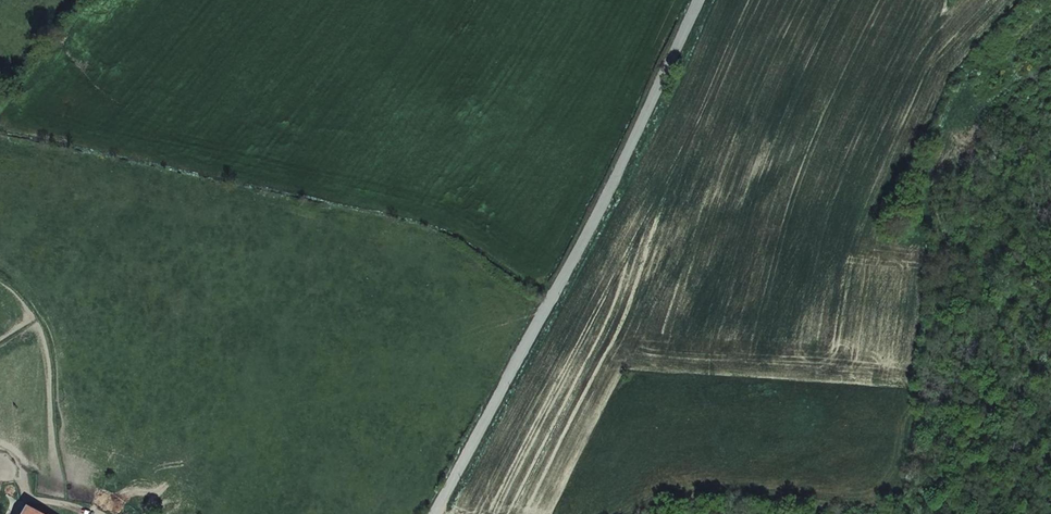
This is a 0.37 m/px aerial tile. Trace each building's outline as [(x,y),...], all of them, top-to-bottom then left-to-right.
[(27,505),(22,513),(44,513),(27,505)]
